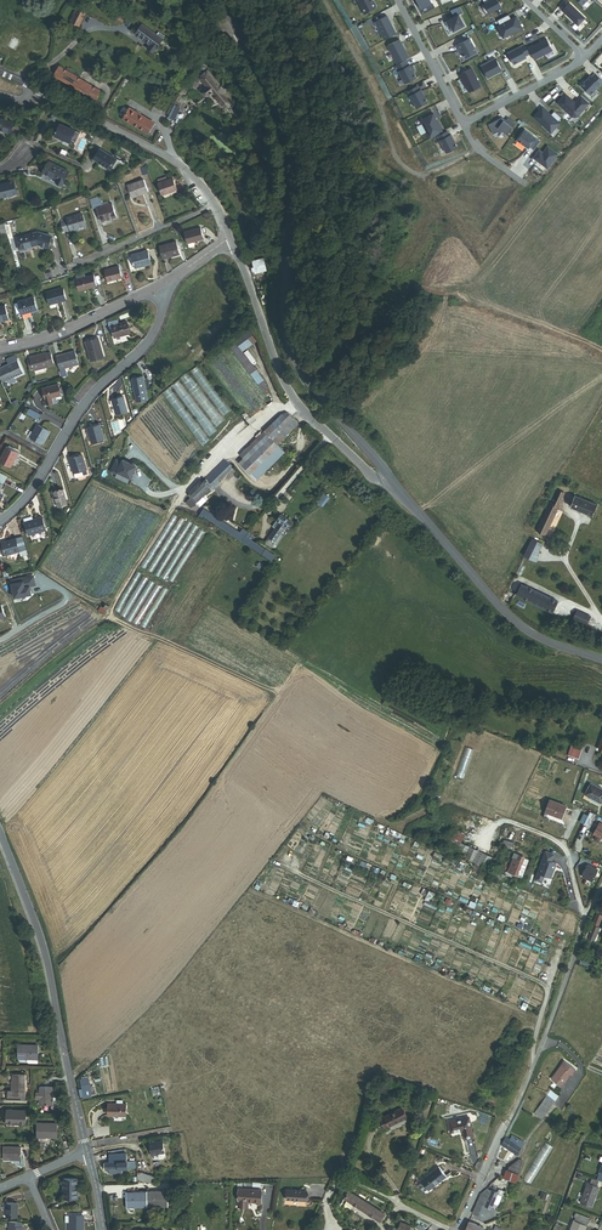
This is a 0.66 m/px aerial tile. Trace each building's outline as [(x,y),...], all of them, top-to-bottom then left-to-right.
[(376,6),(374,1),(372,2),(371,0),(358,0),(362,7),(361,8),(365,14),(376,8),(376,6)] [(421,9),(432,3),(431,0),(416,0),(421,9)] [(499,1),(498,2),(498,0),(483,0),(485,4),(482,6),(487,15),(502,7),(499,1)] [(585,18),(569,3),(568,4),(565,0),(559,6),(562,10),(578,26),(585,18)] [(464,27),(459,15),(463,13),(460,7),(451,10),(454,18),(445,22),(448,28),(451,27),(453,31),(464,27)] [(71,22),(79,26),(85,13),(78,9),(71,22)] [(374,20),(385,15),(383,11),(372,17),(374,20)] [(115,18),(122,23),(125,19),(117,14),(115,18)] [(523,28),(516,17),(511,19),(509,15),(498,21),(500,25),(497,27),(504,38),(523,28)] [(396,33),(387,16),(375,22),(384,40),(396,33)] [(156,49),(163,40),(142,24),(138,29),(135,34),(156,49)] [(477,52),(470,39),(456,46),(458,51),(461,49),(465,58),(477,52)] [(553,50),(546,39),(533,46),(532,45),(528,47),(534,60),(553,50)] [(409,57),(400,40),(388,46),(397,64),(409,57)] [(530,54),(525,45),(508,53),(514,64),(527,58),(526,56),(530,54)] [(443,56),(451,71),(461,66),(453,51),(443,56)] [(502,71),(496,59),(482,66),(488,78),(502,71)] [(409,66),(406,61),(396,66),(405,84),(417,78),(410,66),(409,66)] [(95,100),(100,91),(59,67),(54,76),(95,100)] [(472,68),(459,75),(462,79),(463,79),(469,91),(471,92),(481,86),(472,68)] [(231,103),(230,100),(207,72),(199,78),(206,87),(204,89),(203,91),(203,93),(204,94),(205,95),(206,96),(208,96),(211,95),(212,95),(213,95),(223,107),(225,107),(229,106),(230,105),(231,103)] [(601,83),(601,80),(596,74),(592,77),(591,76),(582,86),(591,95),(601,83)] [(428,102),(421,90),(420,91),(418,86),(408,91),(417,108),(428,102)] [(566,93),(557,103),(572,117),(577,116),(590,103),(581,95),(576,101),(566,93)] [(550,131),(562,118),(555,111),(551,115),(543,107),(534,117),(550,131)] [(148,134),(155,124),(130,109),(124,119),(148,134)] [(443,132),(434,113),(421,120),(431,138),(443,132)] [(502,118),(489,125),(494,134),(501,130),(508,135),(516,124),(508,118),(505,122),(504,121),(502,118)] [(11,133),(14,123),(0,119),(0,132),(0,130),(11,133)] [(70,143),(71,141),(75,131),(60,124),(55,136),(70,143)] [(540,141),(525,130),(518,140),(529,148),(530,147),(534,150),(540,141)] [(71,141),(76,143),(80,133),(75,131),(71,141)] [(458,147),(451,135),(450,136),(448,131),(438,136),(447,153),(458,147)] [(548,169),(559,154),(548,146),(543,153),(540,150),(534,158),(548,169)] [(110,169),(116,159),(100,149),(94,160),(110,169)] [(56,182),(63,186),(69,172),(48,162),(43,173),(57,180),(56,182)] [(162,195),(177,190),(173,179),(167,181),(158,184),(162,195)] [(132,198),(148,192),(144,180),(127,186),(132,198)] [(16,194),(13,182),(0,185),(0,198),(16,194)] [(101,222),(116,217),(112,204),(97,209),(101,222)] [(209,212),(203,215),(206,220),(212,217),(209,212)] [(76,227),(85,224),(82,213),(66,218),(67,219),(60,221),(63,231),(70,229),(70,231),(77,229),(76,227)] [(196,242),(204,239),(200,228),(184,234),(188,244),(196,242)] [(38,244),(47,248),(51,236),(38,232),(16,238),(19,250),(38,244)] [(163,260),(180,255),(176,243),(160,247),(163,260)] [(135,268),(151,264),(148,251),(132,256),(135,268)] [(255,273),(266,271),(263,260),(252,262),(254,268),(252,268),(252,271),(254,271),(255,273)] [(107,282),(122,278),(119,267),(104,271),(107,282)] [(79,291),(97,286),(94,275),(89,277),(86,277),(76,280),(79,291)] [(50,305),(66,300),(63,289),(52,292),(52,291),(46,292),(50,305)] [(263,304),(267,303),(265,294),(265,290),(259,290),(263,304)] [(22,315),(37,310),(34,298),(18,302),(22,315)] [(9,319),(5,306),(0,307),(0,322),(9,319)] [(118,324),(111,326),(111,328),(114,338),(130,333),(127,321),(118,324)] [(263,383),(265,381),(243,350),(256,341),(251,330),(229,345),(260,385),(263,383)] [(91,362),(104,358),(98,338),(85,342),(91,362)] [(65,368),(78,364),(75,351),(56,356),(62,377),(67,375),(65,368)] [(30,358),(30,360),(31,362),(28,362),(30,370),(33,369),(33,371),(54,365),(51,354),(46,356),(46,354),(30,358)] [(2,382),(23,373),(18,361),(0,368),(0,377),(2,382)] [(231,410),(198,366),(190,372),(224,416),(231,410)] [(224,420),(189,373),(181,379),(217,427),(224,420)] [(138,403),(149,400),(143,376),(132,379),(138,403)] [(217,431),(179,381),(171,387),(209,436),(217,431)] [(52,399),(62,396),(59,385),(42,389),(46,405),(53,403),(52,399)] [(210,440),(171,388),(163,394),(202,446),(210,440)] [(116,415),(127,412),(123,396),(111,400),(116,415)] [(27,414),(37,419),(40,414),(30,409),(27,414)] [(270,436),(277,444),(298,423),(288,412),(282,413),(263,432),(269,438),(270,436)] [(91,443),(104,439),(99,423),(87,427),(91,443)] [(36,441),(42,444),(49,431),(38,425),(30,437),(33,439),(36,441)] [(241,454),(246,459),(269,438),(263,432),(241,454)] [(242,463),(257,479),(285,452),(277,444),(270,436),(269,438),(246,459),(242,463)] [(11,468),(18,453),(7,447),(0,459),(0,462),(11,468)] [(76,479),(88,475),(82,454),(69,458),(76,479)] [(191,506),(210,488),(212,489),(220,481),(218,480),(233,466),(225,457),(205,476),(205,478),(201,482),(199,481),(188,491),(189,492),(188,494),(190,496),(186,501),(191,506)] [(118,460),(113,472),(118,475),(119,473),(133,479),(138,467),(125,461),(124,462),(118,460)] [(58,507),(67,504),(63,490),(54,492),(58,507)] [(536,530),(546,535),(565,493),(560,491),(554,504),(550,502),(536,530)] [(323,492),(316,502),(323,506),(330,497),(323,492)] [(571,506),(593,515),(598,504),(575,495),(571,506)] [(202,514),(271,560),(274,555),(244,535),(247,531),(241,528),(239,532),(219,519),(205,510),(202,514)] [(265,543),(274,549),(293,522),(281,514),(272,526),(275,528),(265,543)] [(27,536),(45,531),(41,518),(32,521),(24,523),(27,536)] [(2,544),(0,544),(0,545),(2,551),(4,550),(6,556),(20,552),(26,551),(27,550),(23,537),(2,543),(2,544)] [(539,556),(537,555),(543,543),(532,538),(524,555),(536,561),(539,556)] [(20,589),(22,581),(10,582),(13,599),(31,594),(28,585),(20,589)] [(552,612),(558,601),(526,586),(520,597),(552,612)] [(574,619),(587,625),(590,617),(577,611),(574,619)] [(585,750),(574,746),(571,756),(582,760),(585,750)] [(474,750),(465,747),(455,776),(464,779),(474,750)] [(593,785),(586,796),(601,805),(601,804),(601,790),(593,785)] [(567,807),(551,801),(547,813),(563,819),(567,807)] [(591,813),(592,812),(584,809),(568,842),(573,845),(575,846),(585,825),(591,813)] [(591,813),(585,825),(592,828),(598,816),(591,813)] [(494,831),(474,824),(473,827),(477,829),(476,832),(487,836),(489,833),(493,834),(494,831)] [(448,834),(445,842),(460,848),(461,845),(465,834),(455,830),(452,836),(448,834)] [(528,831),(525,839),(536,844),(539,836),(528,831)] [(508,840),(505,847),(514,850),(517,844),(521,845),(523,837),(516,835),(514,835),(508,840)] [(498,860),(480,853),(480,852),(461,845),(460,848),(456,857),(473,864),(473,865),(490,872),(495,861),(497,862),(498,860)] [(514,858),(507,874),(512,876),(513,874),(521,877),(529,859),(520,856),(521,855),(516,853),(513,858),(514,858)] [(551,880),(557,865),(552,863),(554,856),(545,853),(534,882),(541,885),(544,877),(551,880)] [(592,880),(598,868),(588,864),(583,876),(592,880)] [(506,875),(496,871),(493,877),(503,881),(506,875)] [(587,936),(594,939),(600,927),(598,926),(601,917),(601,915),(598,913),(587,936)] [(18,1045),(18,1058),(27,1059),(37,1059),(37,1045),(18,1045)] [(562,1090),(571,1078),(562,1071),(553,1084),(562,1090)] [(25,1074),(12,1074),(12,1091),(12,1092),(25,1092),(25,1074)] [(79,1077),(77,1078),(80,1090),(78,1090),(80,1098),(92,1095),(90,1085),(92,1085),(90,1074),(79,1077)] [(52,1087),(40,1087),(40,1092),(40,1095),(41,1095),(40,1099),(40,1105),(52,1105),(52,1087)] [(12,1091),(8,1091),(8,1100),(24,1100),(25,1092),(12,1092),(12,1091)] [(540,1120),(557,1098),(549,1093),(533,1115),(540,1120)] [(391,1113),(391,1114),(409,1107),(405,1096),(387,1103),(387,1104),(383,1106),(387,1114),(391,1113)] [(128,1104),(109,1103),(108,1116),(127,1116),(128,1104)] [(26,1110),(6,1110),(6,1124),(26,1124),(26,1110)] [(475,1116),(454,1118),(455,1129),(467,1128),(467,1136),(476,1135),(475,1116)] [(57,1123),(37,1123),(37,1137),(46,1137),(57,1137),(57,1123)] [(518,1154),(525,1143),(513,1136),(510,1140),(506,1138),(502,1145),(518,1154)] [(549,1136),(521,1181),(529,1186),(556,1141),(549,1136)] [(163,1140),(149,1143),(151,1156),(158,1155),(158,1154),(163,1153),(165,1152),(163,1140)] [(564,1144),(559,1140),(532,1186),(537,1189),(564,1144)] [(21,1147),(3,1147),(3,1159),(12,1159),(12,1158),(21,1158),(21,1147)] [(109,1162),(101,1162),(101,1169),(110,1169),(110,1174),(122,1173),(122,1168),(136,1168),(135,1161),(127,1161),(127,1152),(108,1153),(109,1162)] [(517,1181),(523,1161),(522,1161),(522,1159),(519,1159),(519,1160),(518,1159),(509,1167),(508,1171),(507,1171),(504,1178),(517,1181)] [(431,1192),(447,1176),(438,1168),(423,1183),(424,1184),(421,1188),(426,1194),(430,1190),(431,1192)] [(138,1172),(138,1182),(155,1181),(155,1175),(143,1172),(138,1172)] [(581,1201),(593,1205),(600,1186),(598,1186),(600,1180),(597,1179),(593,1177),(591,1183),(588,1182),(581,1201)] [(77,1179),(63,1179),(63,1198),(77,1198),(77,1179)] [(261,1202),(262,1189),(239,1188),(239,1207),(248,1207),(248,1201),(261,1202)] [(482,1194),(474,1213),(481,1216),(485,1206),(491,1208),(498,1193),(496,1193),(497,1191),(495,1190),(496,1189),(493,1188),(491,1192),(487,1190),(485,1195),(482,1194)] [(125,1193),(126,1206),(174,1203),(173,1191),(167,1191),(167,1190),(125,1193)] [(307,1190),(287,1190),(286,1200),(306,1201),(307,1190)] [(384,1214),(349,1192),(344,1199),(380,1221),(384,1214)] [(17,1203),(6,1203),(6,1217),(17,1217),(17,1203)] [(588,1218),(576,1214),(570,1229),(584,1229),(588,1218)] [(70,1215),(70,1229),(83,1229),(83,1215),(70,1215)] [(9,1222),(9,1229),(23,1229),(23,1227),(21,1227),(21,1222),(9,1222)]
